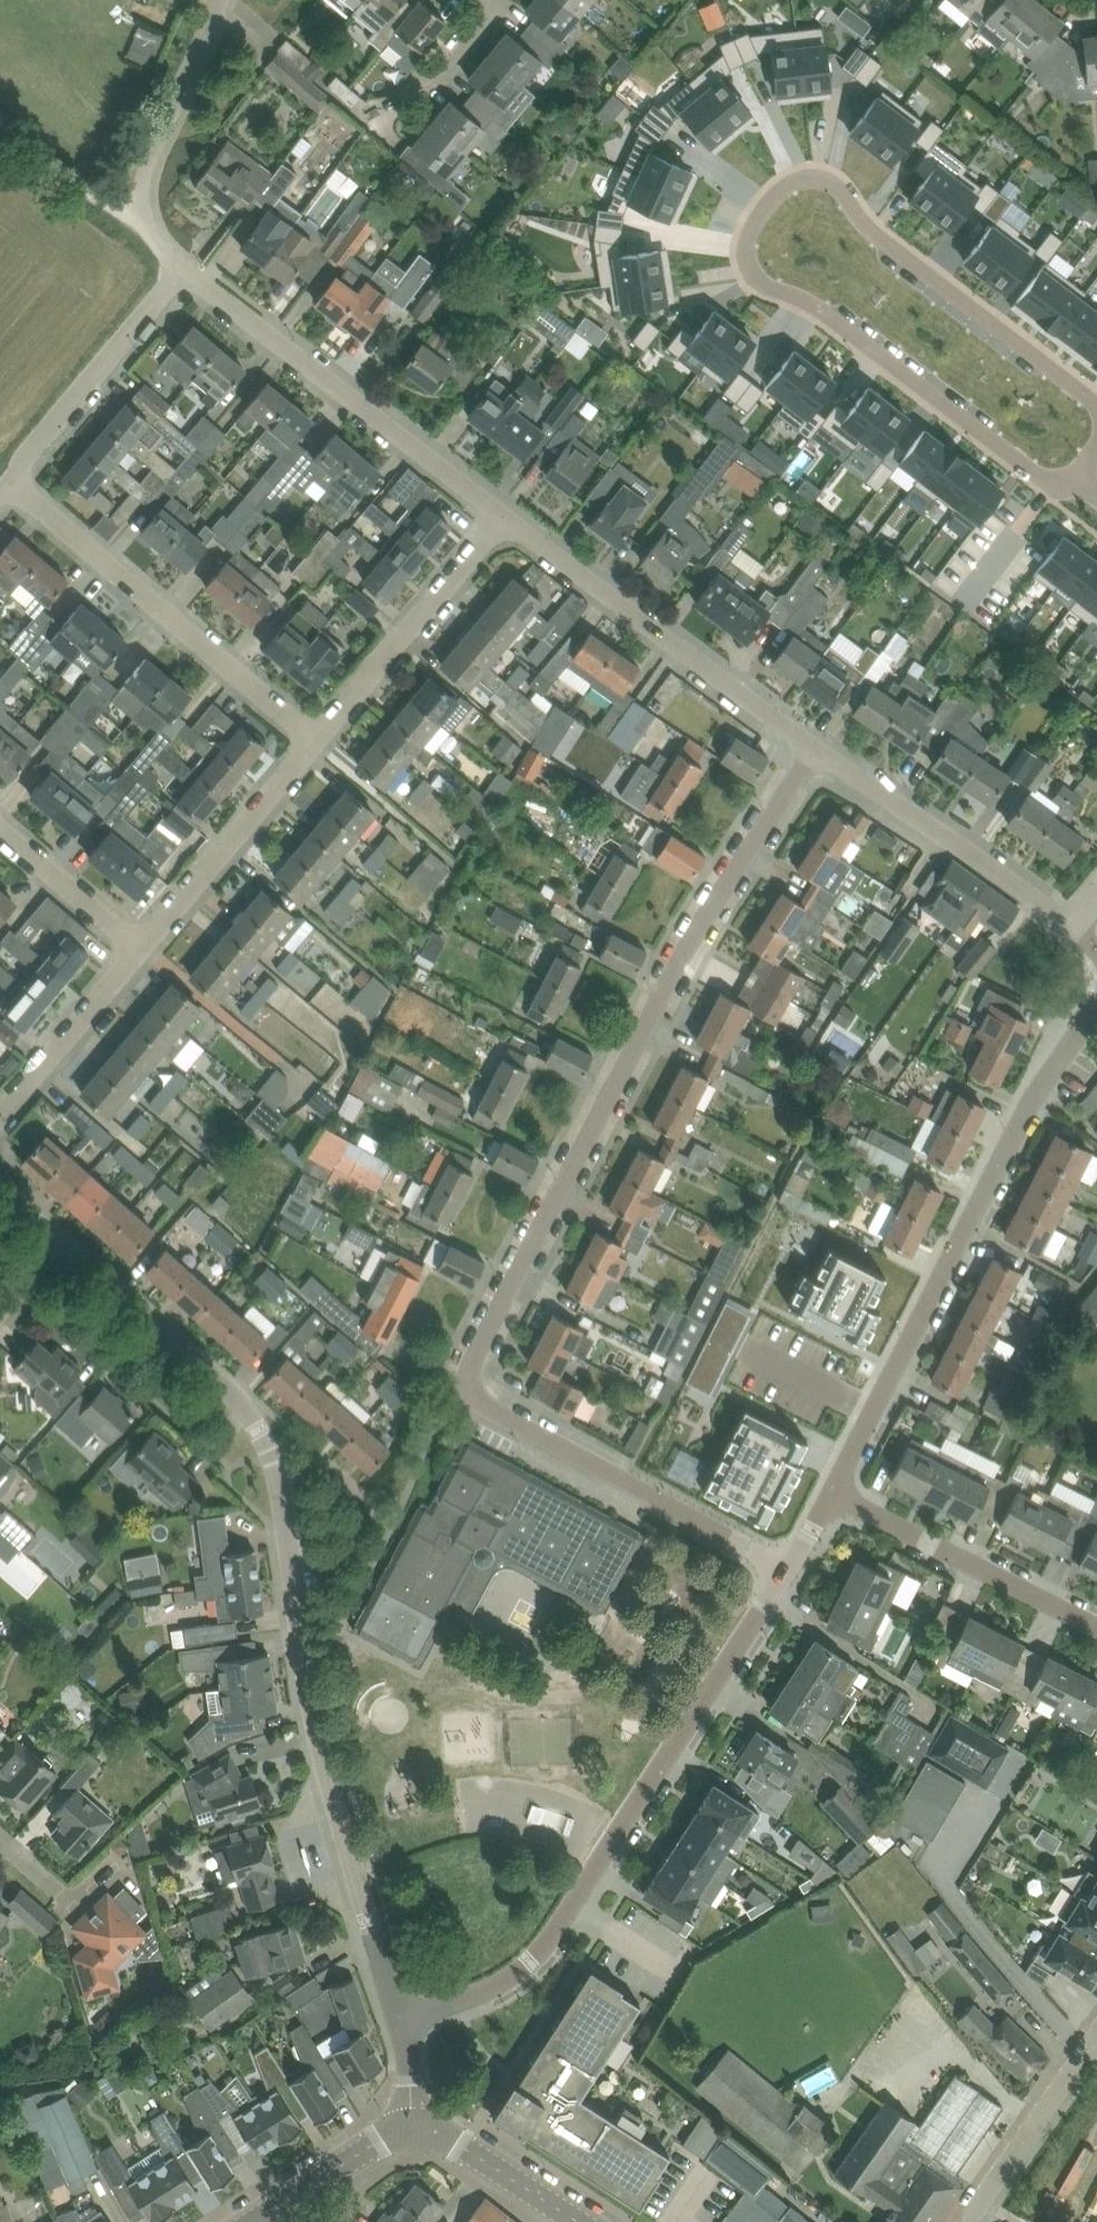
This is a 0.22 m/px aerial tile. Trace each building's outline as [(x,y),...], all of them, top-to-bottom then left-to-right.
[(359,6),(354,13),(375,30),(369,38),(382,48),(387,43),(386,43),(396,30),(410,14),(400,6),(404,0),(364,0),(359,6)] [(422,0),(410,14),(396,30),(386,43),(387,43),(402,55),(397,62),(409,72),(425,52),(422,49),(446,20),(422,0)] [(530,32),(559,56),(569,44),(560,37),(578,14),(561,0),(535,0),(526,10),(534,17),(534,18),(535,19),(538,23),(530,32)] [(578,14),(590,0),(561,0),(578,14)] [(984,0),(950,0),(958,7),(970,16),(984,0)] [(970,16),(981,25),(977,30),(1001,49),(1012,36),(1038,3),(1034,0),(984,0),(970,16)] [(1054,33),(1055,32),(1055,31),(1062,22),(1038,3),(1012,36),(1034,54),(1027,63),(1038,73),(1039,74),(1060,47),(1061,48),(1063,46),(1052,37),(1054,33)] [(152,67),(167,36),(142,25),(127,55),(152,67)] [(823,26),(797,29),(804,91),(830,88),(823,26)] [(749,31),(734,38),(745,62),(759,56),(758,52),(772,50),(777,94),(804,91),(797,29),(750,34),(749,31)] [(518,40),(517,39),(516,40),(508,33),(489,56),(522,83),(540,60),(549,68),(559,56),(530,32),(522,42),(518,40)] [(1035,77),(1062,100),(1075,99),(1074,93),(1089,92),(1088,80),(1096,79),(1096,36),(1084,37),(1085,49),(1084,49),(1084,50),(1083,55),(1071,57),(1061,48),(1060,47),(1039,74),(1038,73),(1035,77)] [(724,53),(690,81),(730,128),(751,111),(722,78),(732,70),(731,68),(745,62),(734,38),(720,44),(724,53)] [(312,61),(287,39),(277,50),(302,71),(312,61)] [(858,45),(842,66),(854,76),(871,54),(858,45)] [(266,66),(293,90),(304,77),(316,87),(304,100),(320,114),(332,100),(295,67),(278,52),(266,66)] [(871,54),(854,76),(867,85),(883,64),(871,54)] [(482,91),(474,101),(502,125),(512,113),(503,105),(522,83),(489,56),(470,79),(478,86),(479,88),(482,91)] [(362,97),(338,75),(328,86),(353,107),(362,97)] [(654,103),(644,115),(665,132),(675,119),(683,113),(710,146),(730,128),(690,81),(659,107),(654,103)] [(883,89),(851,132),(871,147),(903,105),(883,89)] [(510,131),(502,125),(474,101),(465,111),(461,109),(460,108),(451,101),(432,124),(465,151),(475,139),(492,152),(510,131)] [(903,105),(871,147),(891,162),(923,120),(903,105)] [(640,132),(623,169),(680,195),(691,171),(652,153),(656,144),(665,132),(644,115),(635,128),(640,132)] [(932,119),(916,140),(928,149),(928,150),(935,141),(945,128),(932,119)] [(412,165),(412,166),(446,193),(456,181),(446,174),(465,151),(432,124),(413,147),(421,154),(421,155),(422,156),(425,160),(417,169),(412,165)] [(926,178),(910,199),(930,214),(967,165),(935,141),(928,150),(928,149),(914,169),(926,178)] [(213,161),(195,184),(228,209),(237,198),(249,207),(256,198),(257,196),(274,175),(247,154),(243,159),(224,146),(213,161)] [(1091,184),(1096,183),(1096,158),(1089,159),(1091,184)] [(255,229),(242,246),(265,263),(284,239),(293,226),(301,216),(277,200),(297,173),(283,163),(274,175),(257,196),(256,198),(270,209),(255,229)] [(967,165),(930,214),(950,229),(971,202),(983,212),(999,190),(987,181),(982,186),(964,172),(968,166),(967,165)] [(613,194),(606,209),(625,212),(630,201),(668,219),(680,195),(623,169),(612,193),(613,194)] [(361,189),(318,246),(329,255),(358,217),(362,213),(372,198),(361,189)] [(995,221),(965,260),(985,276),(1020,230),(1000,215),(1012,200),(999,190),(983,212),(995,221)] [(1082,215),(1093,224),(1096,218),(1096,210),(1090,205),(1082,215)] [(599,208),(596,224),(623,227),(625,212),(599,208)] [(358,217),(329,255),(343,265),(352,253),(354,255),(377,225),(362,213),(358,217)] [(596,224),(594,239),(600,240),(602,252),(596,253),(601,285),(663,276),(659,250),(623,255),(621,243),(623,227),(596,224)] [(266,263),(265,267),(273,273),(276,272),(288,281),(302,263),(307,256),(305,255),(314,242),(293,226),(284,239),(265,263),(266,263)] [(1020,230),(985,276),(1005,291),(1035,251),(1047,261),(1064,240),(1051,230),(1037,248),(1018,234),(1021,231),(1020,230)] [(396,287),(389,297),(391,299),(404,309),(437,266),(421,253),(395,287),(396,287)] [(1047,261),(1017,300),(1037,316),(1067,277),(1047,261)] [(427,290),(411,311),(425,322),(460,274),(446,264),(427,290)] [(331,285),(318,302),(328,310),(326,312),(327,317),(337,324),(369,282),(349,266),(339,280),(336,278),(331,285)] [(369,282),(337,324),(346,331),(351,330),(352,328),(363,337),(377,319),(383,311),(380,309),(389,297),(396,287),(395,287),(376,272),(369,282)] [(663,276),(601,285),(601,286),(610,285),(614,310),(667,302),(663,276)] [(1067,277),(1037,316),(1056,330),(1086,291),(1067,277)] [(1056,330),(1075,345),(1096,317),(1096,311),(1082,299),(1087,292),(1086,291),(1056,330)] [(683,326),(667,347),(680,357),(688,346),(707,360),(701,367),(702,368),(734,326),(714,310),(696,335),(683,326)] [(1075,345),(1095,359),(1096,356),(1096,317),(1075,345)] [(563,348),(577,330),(563,319),(549,337),(563,348)] [(649,319),(632,340),(645,350),(661,329),(649,319)] [(174,348),(160,364),(187,387),(194,379),(193,378),(218,348),(192,326),(174,348)] [(734,326),(702,368),(722,383),(755,341),(734,326)] [(463,390),(483,365),(435,329),(405,368),(433,390),(444,376),(463,390)] [(219,349),(218,348),(193,378),(194,379),(208,391),(202,399),(211,406),(224,391),(225,392),(230,386),(244,369),(230,358),(232,353),(224,346),(219,349)] [(794,350),(767,386),(786,400),(777,413),(778,414),(815,365),(794,350)] [(815,365),(778,414),(810,438),(822,423),(821,423),(826,417),(814,408),(835,381),(815,365)] [(739,371),(723,392),(736,402),(752,380),(739,371)] [(483,398),(469,416),(496,436),(516,410),(537,382),(528,375),(516,390),(499,377),(489,389),(483,398)] [(752,381),(736,402),(748,411),(765,390),(752,381)] [(543,430),(528,419),(538,405),(536,403),(547,389),(537,382),(516,410),(496,436),(523,456),(543,430)] [(257,417),(268,426),(289,402),(267,383),(247,407),(248,407),(237,420),(247,428),(257,417)] [(144,384),(135,394),(162,416),(170,406),(144,384)] [(560,428),(573,411),(585,394),(573,384),(547,419),(560,428)] [(826,417),(821,423),(822,423),(854,448),(889,402),(869,387),(850,411),(837,402),(826,417)] [(135,394),(106,428),(129,447),(167,480),(177,468),(155,450),(166,437),(157,430),(166,420),(162,416),(135,394)] [(311,421),(289,402),(268,426),(269,427),(258,438),(279,456),(288,444),(290,446),(311,421)] [(889,402),(854,448),(877,466),(885,455),(882,453),(890,442),(909,417),(889,402)] [(587,443),(587,444),(576,436),(587,421),(573,411),(560,428),(540,454),(553,464),(546,473),(571,492),(588,469),(587,468),(600,452),(587,443)] [(197,446),(216,424),(205,414),(195,426),(186,437),(196,445),(197,446)] [(227,434),(216,424),(197,446),(207,455),(203,459),(204,460),(227,434)] [(116,462),(129,447),(106,428),(85,453),(108,472),(131,492),(141,500),(141,501),(146,505),(155,494),(116,462)] [(925,429),(900,461),(919,476),(914,483),(915,484),(945,445),(925,429)] [(301,477),(294,485),(303,493),(314,479),(326,489),(357,453),(335,434),(321,451),(314,459),(315,459),(305,471),(300,477),(301,477)] [(669,581),(694,549),(699,556),(710,547),(696,527),(682,518),(703,492),(707,495),(731,464),(765,488),(777,471),(723,434),(661,517),(672,525),(660,541),(644,562),(669,581)] [(877,466),(866,480),(878,490),(900,461),(897,459),(903,452),(890,442),(882,453),(885,455),(877,466)] [(196,445),(177,468),(189,478),(204,460),(203,459),(207,455),(197,446),(196,445)] [(945,445),(915,484),(934,498),(964,459),(945,445)] [(91,492),(108,472),(85,453),(64,478),(106,514),(114,504),(99,491),(95,495),(91,492)] [(379,472),(357,453),(326,489),(338,498),(347,506),(357,495),(359,496),(365,488),(379,472)] [(257,506),(289,468),(279,458),(255,485),(247,495),(246,496),(257,506)] [(964,459),(934,498),(935,499),(937,496),(954,509),(952,512),(953,513),(983,474),(964,459)] [(606,535),(618,544),(634,521),(631,519),(645,499),(624,485),(628,480),(609,466),(584,501),(599,513),(589,527),(604,538),(606,535)] [(238,467),(230,475),(246,492),(255,484),(238,467)] [(409,467),(389,491),(419,516),(406,531),(428,549),(433,553),(443,541),(438,537),(449,524),(416,496),(428,483),(409,467)] [(300,477),(299,476),(289,468),(257,506),(268,515),(300,477)] [(983,474),(953,513),(973,528),(992,503),(999,508),(1008,497),(1001,492),(1003,489),(983,474)] [(120,526),(141,501),(141,500),(131,492),(110,517),(120,526)] [(212,535),(224,545),(239,527),(257,506),(246,496),(228,517),(224,514),(212,528),(207,524),(196,536),(184,526),(164,551),(186,569),(206,546),(204,544),(212,535)] [(164,551),(184,526),(194,514),(174,497),(163,510),(162,508),(142,532),(153,542),(152,548),(157,552),(163,550),(164,551)] [(257,506),(239,527),(250,537),(268,515),(257,506)] [(428,549),(396,522),(377,506),(368,516),(393,537),(381,552),(407,574),(408,573),(410,575),(413,575),(420,567),(420,563),(418,561),(428,549)] [(799,525),(818,539),(830,522),(811,508),(799,525)] [(754,579),(729,560),(752,530),(741,521),(721,547),(706,566),(718,575),(697,602),(722,621),(744,591),(754,579)] [(854,522),(848,529),(859,537),(865,530),(854,522)] [(407,574),(381,552),(351,526),(341,538),(321,561),(333,571),(333,570),(343,578),(352,568),(341,558),(352,545),(376,566),(364,581),(386,599),(407,574)] [(321,561),(341,538),(329,528),(310,551),(321,561)] [(1053,550),(1034,575),(1054,590),(1084,551),(1064,536),(1062,539),(1055,533),(1047,545),(1053,550)] [(11,593),(13,591),(13,592),(23,580),(42,558),(16,536),(0,554),(0,584),(11,593)] [(887,538),(881,546),(892,554),(897,546),(887,538)] [(897,546),(892,554),(903,561),(908,554),(897,546)] [(788,592),(769,617),(783,627),(786,622),(814,586),(834,560),(820,550),(788,592)] [(228,605),(259,569),(238,551),(235,554),(227,564),(227,563),(207,587),(228,605)] [(303,582),(321,561),(310,551),(292,573),(303,582)] [(1052,593),(1071,608),(1096,573),(1096,561),(1084,551),(1054,590),(1052,593)] [(67,580),(42,558),(23,580),(38,593),(24,609),(34,617),(47,601),(49,603),(67,580)] [(315,592),(333,571),(321,561),(303,582),(315,592)] [(533,564),(518,581),(529,591),(545,572),(533,564)] [(926,567),(921,574),(932,582),(937,575),(926,567)] [(280,587),(271,579),(259,569),(228,605),(250,624),(271,600),(270,599),(280,587)] [(1071,608),(1090,623),(1096,613),(1096,573),(1071,608)] [(533,610),(541,601),(529,591),(518,581),(515,578),(496,600),(523,622),(541,638),(552,626),(533,610)] [(814,586),(786,622),(799,632),(809,620),(810,621),(829,597),(814,586)] [(345,599),(352,605),(369,619),(378,608),(354,588),(345,599)] [(757,600),(744,591),(722,621),(747,639),(778,597),(766,588),(757,600)] [(523,622),(496,600),(478,621),(505,643),(523,622)] [(37,636),(19,658),(30,667),(30,666),(35,670),(57,644),(61,648),(73,658),(104,622),(81,604),(67,620),(63,626),(53,617),(37,636)] [(288,668),(322,629),(309,618),(310,618),(300,609),(287,625),(286,624),(265,649),(288,668)] [(552,648),(575,621),(564,612),(552,626),(541,638),(552,648)] [(505,643),(478,621),(461,642),(487,664),(505,643)] [(104,622),(73,658),(94,676),(85,686),(97,696),(110,681),(98,671),(104,664),(105,665),(111,658),(126,640),(104,622)] [(1006,624),(1000,631),(1015,642),(1020,635),(1006,624)] [(19,658),(37,636),(26,626),(7,648),(19,658)] [(344,648),(334,639),(322,629),(288,668),(311,688),(332,663),(344,648)] [(598,674),(615,650),(614,649),(615,646),(607,640),(604,641),(591,632),(568,664),(593,682),(599,675),(598,674)] [(795,636),(776,662),(779,664),(778,669),(787,676),(791,673),(802,682),(830,645),(814,633),(805,644),(795,636)] [(1020,635),(1015,642),(1026,650),(1031,642),(1020,635)] [(538,664),(552,648),(541,638),(527,655),(538,664)] [(487,664),(461,642),(442,664),(459,678),(469,686),(477,676),(495,691),(505,679),(487,664)] [(830,645),(802,682),(829,702),(847,677),(857,685),(865,674),(867,672),(855,664),(830,645)] [(867,647),(855,664),(867,672),(879,655),(867,647)] [(617,651),(615,650),(598,674),(599,675),(593,682),(616,699),(622,691),(627,685),(639,667),(627,658),(628,655),(620,649),(617,651)] [(867,672),(865,674),(877,682),(893,658),(882,651),(879,655),(867,672)] [(543,694),(568,664),(555,654),(531,685),(543,694)] [(1048,655),(1043,662),(1054,670),(1059,663),(1048,655)] [(12,687),(30,667),(19,658),(1,678),(12,687)] [(134,718),(168,676),(146,658),(125,683),(126,683),(112,700),(134,718)] [(1059,663),(1054,670),(1064,678),(1070,671),(1059,663)] [(521,664),(507,681),(516,688),(530,671),(521,664)] [(868,693),(855,711),(883,730),(901,703),(919,677),(909,670),(900,683),(895,680),(886,693),(873,684),(868,693)] [(169,719),(170,719),(190,695),(168,676),(134,718),(147,728),(150,724),(159,731),(169,719)] [(932,742),(960,700),(948,692),(936,710),(920,699),(930,684),(919,677),(901,703),(883,730),(911,749),(921,734),(932,742)] [(19,722),(4,710),(8,705),(1,700),(12,687),(1,678),(0,679),(0,745),(19,722)] [(430,678),(412,699),(438,722),(450,731),(473,704),(461,694),(456,699),(440,686),(430,678)] [(548,715),(516,688),(507,681),(505,679),(495,691),(496,693),(540,729),(548,715)] [(78,718),(97,696),(85,686),(67,709),(78,718)] [(1084,688),(1079,695),(1089,704),(1095,697),(1084,688)] [(989,741),(969,720),(980,704),(965,693),(960,700),(932,742),(944,749),(934,764),(962,783),(980,756),(980,755),(986,745),(989,741)] [(89,727),(108,705),(97,696),(78,718),(89,727)] [(635,697),(625,711),(607,736),(630,752),(656,715),(634,700),(636,698),(635,697)] [(438,722),(412,699),(394,720),(423,745),(423,744),(421,742),(438,722)] [(199,720),(192,728),(201,736),(214,721),(232,736),(219,751),(242,770),(263,745),(213,703),(199,720)] [(607,736),(625,711),(615,705),(598,729),(607,736)] [(54,747),(78,718),(67,709),(43,738),(54,747)] [(84,777),(90,770),(68,752),(89,727),(78,718),(54,747),(51,750),(62,759),(51,772),(50,772),(31,795),(53,813),(84,777)] [(423,745),(394,720),(376,741),(403,764),(414,751),(427,763),(434,754),(423,744),(423,745)] [(30,732),(19,722),(0,745),(0,768),(11,777),(30,754),(29,753),(40,740),(30,732)] [(242,770),(219,751),(201,736),(192,728),(185,722),(177,732),(204,755),(192,770),(221,795),(242,770)] [(997,753),(1007,736),(997,730),(990,742),(987,746),(997,753)] [(539,733),(533,744),(550,755),(557,745),(539,733)] [(722,758),(742,771),(755,779),(769,757),(736,736),(722,758)] [(403,764),(376,741),(358,763),(384,785),(403,764)] [(696,763),(703,753),(686,742),(674,761),(660,752),(651,766),(687,790),(702,766),(696,763)] [(138,778),(156,757),(144,747),(126,768),(138,778)] [(192,770),(164,747),(156,757),(191,786),(178,802),(200,820),(221,795),(192,770)] [(1022,780),(1036,757),(1024,749),(1009,771),(1022,780)] [(1041,755),(1022,780),(1036,790),(1054,765),(1041,755)] [(526,756),(518,770),(534,779),(541,765),(526,756)] [(1003,783),(1008,774),(980,756),(962,783),(991,801),(1003,783)] [(642,761),(621,794),(643,808),(660,819),(666,810),(672,814),(680,800),(687,790),(651,766),(642,761)] [(119,800),(138,778),(126,768),(108,791),(119,800)] [(500,771),(485,795),(497,803),(512,779),(500,771)] [(119,800),(108,791),(105,794),(84,777),(53,813),(76,832),(95,809),(105,817),(119,800)] [(417,805),(432,788),(423,781),(408,798),(417,805)] [(1062,807),(1074,791),(1063,783),(1052,799),(1062,807)] [(348,790),(330,812),(357,835),(375,813),(348,790)] [(1084,798),(1074,791),(1062,807),(1072,814),(1084,798)] [(125,793),(119,800),(132,810),(137,803),(125,793)] [(485,796),(473,813),(486,822),(498,805),(485,796)] [(1036,842),(1055,817),(1028,797),(1009,823),(1036,842)] [(200,820),(178,802),(173,808),(194,827),(200,820)] [(1076,817),(1072,814),(1062,807),(1055,817),(1036,842),(1063,862),(1082,837),(1068,827),(1076,817)] [(164,819),(168,823),(185,838),(194,827),(173,808),(164,819)] [(835,811),(816,840),(838,854),(854,831),(859,834),(869,818),(859,811),(852,822),(835,811)] [(357,835),(330,812),(312,833),(339,856),(357,835)] [(590,827),(603,835),(608,825),(595,818),(590,827)] [(113,876),(145,838),(123,819),(111,833),(110,833),(90,856),(113,876)] [(643,844),(642,846),(643,846),(657,855),(679,870),(689,876),(690,877),(705,856),(671,834),(657,824),(656,824),(646,839),(648,840),(648,839),(656,845),(652,850),(644,845),(643,844)] [(339,856),(312,833),(294,854),(321,878),(339,856)] [(389,834),(376,849),(381,853),(379,856),(384,860),(385,858),(398,842),(389,834)] [(159,847),(157,848),(145,838),(113,876),(136,896),(157,871),(156,870),(169,856),(159,847)] [(854,865),(838,855),(838,854),(816,840),(798,868),(814,879),(807,891),(831,907),(832,906),(830,905),(842,886),(840,885),(854,865)] [(622,841),(602,875),(625,888),(639,864),(634,861),(639,852),(622,841)] [(376,869),(384,860),(379,856),(381,853),(376,849),(364,864),(373,872),(376,869)] [(408,878),(429,895),(451,868),(430,850),(408,878)] [(321,878),(294,854),(275,876),(303,899),(321,878)] [(953,860),(920,905),(954,928),(986,883),(953,860)] [(610,912),(624,889),(625,888),(602,875),(582,908),(599,919),(605,909),(610,912)] [(353,877),(339,893),(349,901),(363,885),(353,877)] [(1019,907),(986,883),(954,928),(968,938),(981,919),(999,933),(1019,907)] [(264,889),(246,911),(273,934),(283,943),(293,932),(282,923),(291,912),(280,903),(264,889)] [(2,919),(15,904),(0,891),(0,921),(2,919)] [(794,939),(809,916),(821,923),(831,907),(807,891),(799,902),(783,891),(764,920),(794,939)] [(358,909),(349,901),(339,893),(324,911),(343,927),(358,909)] [(63,940),(45,962),(66,980),(66,979),(69,981),(72,981),(78,973),(78,970),(76,968),(87,955),(77,946),(89,932),(47,897),(29,919),(41,929),(45,924),(58,935),(57,936),(63,940)] [(517,930),(523,917),(498,905),(491,919),(517,930)] [(881,939),(893,920),(876,909),(864,927),(881,939)] [(255,956),(272,935),(273,934),(246,911),(227,933),(255,956)] [(906,915),(880,952),(895,963),(921,926),(906,915)] [(794,939),(764,920),(748,944),(763,954),(765,951),(780,960),(793,939),(794,939)] [(255,956),(227,933),(209,955),(237,978),(255,956)] [(574,933),(569,941),(583,948),(587,939),(574,933)] [(646,951),(611,933),(599,956),(634,975),(646,951)] [(971,977),(996,948),(997,947),(982,934),(956,964),(971,977)] [(66,980),(45,962),(44,962),(25,945),(14,936),(17,939),(8,949),(30,968),(18,982),(45,1005),(66,980)] [(562,944),(544,979),(567,991),(580,967),(574,963),(580,954),(562,944)] [(854,978),(869,957),(855,948),(841,969),(854,978)] [(286,977),(301,958),(291,950),(276,968),(286,977)] [(804,976),(780,960),(765,951),(763,954),(758,963),(754,970),(758,973),(757,975),(793,995),(804,976)] [(237,978),(209,955),(191,976),(218,999),(237,978)] [(18,982),(3,969),(0,966),(0,981),(11,990),(16,994),(2,1010),(13,1020),(25,1029),(45,1005),(18,982)] [(374,1021),(391,990),(374,974),(351,1001),(374,1021)] [(777,1023),(793,995),(757,975),(751,985),(747,983),(737,1000),(752,1008),(777,1023)] [(268,977),(255,993),(265,1001),(278,986),(268,977)] [(554,1016),(567,992),(567,991),(544,979),(526,1014),(543,1023),(549,1013),(554,1016)] [(836,996),(843,984),(834,979),(827,991),(836,996)] [(172,986),(154,1008),(180,1029),(181,1029),(198,1008),(172,986)] [(1026,1023),(1014,1017),(1020,1005),(986,987),(976,1007),(988,1013),(976,1036),(986,1041),(1011,1053),(1026,1023)] [(739,1031),(752,1008),(737,1000),(721,990),(720,992),(717,998),(708,1016),(738,1032),(739,1031)] [(830,1008),(836,996),(827,991),(820,1002),(830,1008)] [(250,1019),(265,1001),(255,993),(240,1011),(250,1019)] [(832,1021),(845,1028),(856,1010),(843,1003),(832,1021)] [(191,1037),(181,1029),(180,1029),(154,1008),(136,1029),(162,1051),(163,1050),(173,1058),(191,1037)] [(819,1027),(828,1011),(821,1008),(813,1024),(819,1027)] [(943,1018),(951,1023),(953,1019),(945,1014),(943,1018)] [(10,1025),(0,1016),(0,1037),(10,1025)] [(767,1046),(739,1031),(738,1032),(708,1016),(698,1034),(695,1040),(699,1042),(713,1050),(709,1057),(709,1058),(722,1066),(725,1061),(752,1075),(767,1046)] [(968,1031),(951,1023),(945,1035),(962,1044),(968,1031)] [(817,1030),(807,1025),(801,1037),(810,1042),(817,1030)] [(162,1051),(136,1029),(118,1050),(144,1072),(162,1051)] [(515,1032),(510,1042),(535,1054),(539,1045),(515,1032)] [(592,1055),(557,1036),(545,1060),(580,1079),(592,1055)] [(801,1037),(794,1049),(804,1054),(810,1042),(801,1037)] [(995,1083),(1011,1053),(986,1041),(971,1071),(995,1083)] [(526,1057),(508,1048),(491,1083),(514,1095),(527,1070),(521,1067),(526,1057)] [(144,1072),(118,1050),(100,1072),(126,1094),(144,1072)] [(880,1068),(895,1078),(905,1064),(890,1054),(880,1068)] [(770,1091),(722,1066),(709,1058),(700,1074),(683,1065),(667,1095),(692,1108),(708,1078),(712,1080),(715,1075),(765,1101),(770,1091)] [(362,1064),(348,1090),(363,1098),(377,1072),(362,1064)] [(257,1091),(264,1097),(275,1108),(288,1092),(287,1078),(275,1068),(257,1091)] [(177,1070),(162,1088),(172,1096),(187,1078),(177,1070)] [(410,1071),(403,1085),(417,1092),(416,1094),(437,1105),(456,1116),(464,1100),(410,1071)] [(126,1094),(100,1072),(82,1093),(108,1115),(126,1094)] [(501,1120),(513,1096),(514,1095),(491,1083),(474,1115),(491,1124),(495,1116),(501,1120)] [(341,1104),(320,1087),(310,1099),(331,1117),(341,1104)] [(158,1113),(172,1096),(162,1088),(148,1105),(158,1113)] [(914,1093),(906,1108),(926,1118),(933,1102),(914,1093)] [(1089,1093),(1075,1109),(1087,1119),(1096,1108),(1096,1099),(1089,1093)] [(677,1137),(692,1108),(667,1095),(652,1124),(669,1133),(663,1145),(675,1151),(681,1140),(677,1137)] [(959,1095),(943,1126),(968,1138),(983,1108),(959,1095)] [(287,1117),(275,1108),(264,1097),(245,1119),(269,1139),(287,1117)] [(79,1126),(87,1133),(95,1124),(87,1117),(73,1105),(65,1114),(79,1126)] [(450,1127),(456,1116),(437,1105),(436,1107),(431,1117),(450,1127)] [(127,1131),(137,1140),(152,1123),(141,1114),(127,1131)] [(113,1139),(95,1124),(87,1133),(104,1149),(113,1139)] [(325,1126),(303,1167),(375,1206),(377,1201),(382,1193),(364,1184),(379,1156),(325,1126)] [(953,1169),(968,1138),(943,1126),(927,1156),(953,1169)] [(873,1127),(866,1139),(886,1149),(892,1137),(873,1127)] [(886,1149),(866,1139),(853,1132),(845,1148),(902,1177),(910,1161),(886,1149)] [(1042,1161),(1048,1163),(1048,1162),(1078,1177),(1078,1176),(1093,1184),(1096,1176),(1096,1157),(1090,1154),(1090,1153),(1081,1148),(1055,1135),(1055,1136),(1060,1138),(1056,1146),(1051,1144),(1042,1161)] [(44,1182),(67,1156),(45,1138),(23,1163),(44,1182)] [(490,1164),(514,1176),(526,1182),(538,1159),(502,1141),(490,1164)] [(688,1156),(687,1158),(704,1166),(706,1168),(707,1166),(714,1151),(696,1141),(688,1156)] [(890,1187),(808,1144),(800,1158),(814,1166),(883,1201),(890,1187)] [(112,1155),(129,1170),(138,1160),(121,1145),(112,1155)] [(668,1164),(672,1157),(701,1172),(704,1166),(687,1158),(675,1151),(663,1145),(657,1157),(639,1148),(624,1178),(651,1192),(651,1191),(649,1190),(664,1161),(668,1164)] [(455,1152),(437,1187),(459,1199),(472,1174),(466,1171),(471,1161),(455,1152)] [(65,1200),(88,1175),(67,1156),(44,1182),(65,1200)] [(143,1164),(138,1160),(129,1170),(146,1185),(155,1174),(143,1164)] [(1065,1202),(1078,1177),(1048,1162),(1048,1163),(1044,1171),(1038,1169),(1030,1185),(1035,1188),(1036,1187),(1065,1202)] [(303,1172),(293,1193),(309,1201),(320,1180),(303,1172)] [(87,1219),(109,1193),(88,1175),(65,1200),(87,1219)] [(665,1199),(651,1191),(651,1192),(624,1178),(609,1207),(626,1216),(620,1227),(643,1239),(643,1240),(645,1241),(652,1228),(640,1222),(645,1213),(656,1218),(665,1199)] [(941,1193),(915,1180),(900,1210),(925,1223),(941,1193)] [(446,1223),(459,1200),(459,1199),(437,1187),(436,1187),(423,1181),(407,1216),(435,1231),(441,1221),(446,1223)] [(155,1192),(172,1207),(181,1197),(164,1182),(155,1192)] [(804,1212),(810,1200),(785,1187),(778,1200),(804,1212)] [(1053,1227),(1065,1202),(1036,1187),(1035,1188),(1031,1196),(1026,1193),(1017,1210),(1023,1213),(1023,1212),(1053,1227)] [(108,1237),(130,1212),(109,1193),(87,1219),(108,1237)] [(219,1196),(211,1205),(220,1213),(228,1204),(219,1196)] [(910,1253),(925,1223),(900,1210),(883,1202),(870,1229),(886,1238),(885,1241),(910,1253)] [(151,1230),(130,1212),(108,1237),(129,1256),(151,1230)] [(1040,1252),(1053,1227),(1023,1212),(1023,1213),(1019,1221),(1013,1218),(1005,1235),(1040,1252)] [(286,1213),(278,1225),(295,1235),(302,1223),(286,1213)] [(213,1246),(228,1230),(218,1220),(203,1237),(213,1246)] [(344,1236),(371,1250),(378,1236),(351,1222),(344,1236)] [(637,1253),(643,1240),(643,1239),(620,1227),(614,1240),(596,1232),(581,1261),(605,1274),(619,1281),(620,1280),(619,1279),(629,1259),(625,1257),(629,1249),(637,1253)] [(1083,1242),(1096,1249),(1096,1231),(1090,1228),(1083,1242)] [(213,1246),(225,1256),(239,1240),(238,1238),(228,1230),(213,1246)] [(727,1233),(707,1273),(726,1283),(746,1242),(727,1233)] [(1096,1261),(1096,1249),(1083,1242),(1077,1254),(1096,1264),(1096,1261)] [(449,1244),(436,1268),(472,1286),(484,1263),(449,1244)] [(804,1272),(788,1304),(810,1315),(810,1314),(824,1321),(826,1318),(831,1321),(832,1321),(837,1324),(836,1327),(843,1331),(842,1332),(864,1343),(880,1311),(870,1306),(886,1276),(830,1247),(814,1277),(804,1272)] [(423,1267),(389,1249),(369,1285),(405,1304),(418,1278),(417,1277),(423,1267)] [(170,1295),(190,1273),(165,1250),(145,1272),(170,1295)] [(993,1259),(977,1289),(1004,1302),(1019,1272),(993,1259)] [(611,1299),(619,1281),(605,1274),(581,1261),(566,1290),(596,1306),(603,1304),(605,1302),(607,1297),(611,1299)] [(263,1290),(278,1274),(268,1265),(253,1282),(263,1290)] [(195,1317),(215,1295),(190,1273),(170,1295),(195,1317)] [(707,1273),(687,1314),(706,1324),(726,1283),(707,1273)] [(278,1274),(263,1290),(275,1300),(289,1284),(278,1274)] [(386,1341),(405,1304),(369,1285),(361,1299),(375,1306),(363,1329),(386,1341)] [(313,1300),(341,1325),(353,1311),(325,1287),(313,1300)] [(1077,1311),(1096,1327),(1096,1287),(1077,1311)] [(989,1331),(1004,1302),(977,1289),(962,1319),(989,1333),(990,1332),(989,1331)] [(220,1339),(240,1317),(215,1295),(195,1317),(220,1339)] [(726,1302),(686,1382),(710,1394),(751,1314),(726,1302)] [(1039,1303),(1032,1316),(1052,1326),(1058,1312),(1039,1303)] [(685,1366),(706,1324),(687,1314),(674,1308),(653,1350),(669,1358),(685,1366)] [(315,1309),(293,1334),(304,1344),(326,1319),(315,1309)] [(583,1331),(581,1330),(569,1323),(556,1316),(553,1314),(549,1320),(540,1338),(564,1351),(571,1355),(583,1331)] [(1046,1338),(1052,1326),(1032,1316),(1026,1329),(1046,1338)] [(265,1340),(240,1317),(220,1339),(245,1362),(265,1340)] [(999,1336),(990,1332),(989,1333),(962,1319),(947,1349),(977,1365),(986,1369),(993,1354),(990,1353),(999,1336)] [(334,1354),(349,1338),(339,1329),(324,1345),(334,1354)] [(360,1348),(349,1338),(334,1354),(345,1364),(360,1348)] [(559,1378),(571,1355),(564,1351),(540,1338),(530,1356),(527,1362),(531,1365),(542,1370),(557,1378),(558,1377),(559,1378)] [(33,1385),(37,1388),(38,1404),(42,1404),(54,1415),(64,1404),(78,1388),(69,1379),(79,1368),(60,1351),(55,1357),(37,1341),(23,1357),(21,1356),(17,1361),(18,1362),(13,1368),(30,1382),(33,1385)] [(970,1380),(977,1365),(947,1349),(932,1380),(958,1393),(966,1377),(970,1380)] [(1008,1363),(1001,1377),(1025,1389),(1041,1358),(1033,1354),(1024,1371),(1008,1363)] [(307,1356),(296,1368),(286,1358),(266,1381),(291,1403),(311,1381),(322,1369),(318,1365),(307,1356)] [(666,1403),(685,1366),(669,1358),(663,1372),(668,1375),(656,1398),(666,1403)] [(559,1378),(558,1377),(557,1378),(542,1370),(533,1388),(537,1389),(534,1396),(571,1416),(584,1391),(559,1378)] [(386,1399),(398,1385),(388,1375),(375,1389),(386,1399)] [(1020,1400),(1025,1389),(1001,1377),(995,1388),(992,1387),(982,1407),(1005,1419),(1015,1398),(1020,1400)] [(317,1425),(336,1403),(311,1381),(291,1403),(317,1425)] [(409,1394),(398,1385),(386,1399),(396,1408),(409,1394)] [(80,1393),(55,1421),(83,1445),(95,1431),(100,1426),(112,1436),(132,1414),(127,1410),(127,1405),(119,1398),(114,1399),(102,1388),(90,1402),(80,1393)] [(925,1413),(943,1422),(952,1426),(958,1414),(932,1400),(925,1413)] [(342,1448),(362,1426),(336,1403),(317,1425),(342,1448)] [(745,1409),(703,1491),(766,1522),(776,1503),(781,1505),(803,1463),(798,1460),(808,1441),(745,1409)] [(971,1420),(958,1414),(952,1426),(964,1433),(971,1420)] [(387,1448),(362,1426),(342,1448),(368,1470),(387,1448)] [(128,1446),(110,1467),(129,1483),(139,1482),(144,1476),(155,1485),(152,1488),(174,1508),(196,1483),(175,1464),(181,1457),(166,1444),(167,1441),(159,1434),(156,1435),(152,1432),(135,1452),(128,1446)] [(632,1435),(625,1447),(634,1452),(641,1439),(632,1435)] [(946,1436),(941,1448),(997,1472),(1002,1460),(946,1436)] [(473,1612),(493,1575),(494,1573),(496,1571),(498,1569),(501,1568),(503,1567),(506,1567),(509,1567),(512,1568),(514,1569),(532,1579),(533,1578),(532,1577),(533,1576),(601,1613),(643,1534),(465,1438),(429,1506),(421,1502),(352,1629),(418,1665),(452,1600),(472,1611),(471,1611),(473,1612)] [(891,1480),(918,1493),(935,1460),(920,1452),(924,1444),(912,1438),(891,1480)] [(918,1493),(945,1506),(967,1462),(940,1449),(935,1460),(918,1493)] [(7,1492),(14,1478),(5,1469),(10,1464),(11,1462),(0,1452),(0,1497),(7,1492)] [(945,1506),(972,1520),(980,1504),(992,1510),(996,1502),(1006,1482),(967,1462),(945,1506)] [(1027,1538),(1048,1495),(1009,1476),(1006,1482),(996,1502),(1009,1509),(1001,1525),(1027,1538)] [(1052,1491),(1091,1509),(1096,1497),(1058,1479),(1052,1491)] [(1073,1542),(1088,1515),(1089,1511),(1050,1492),(1048,1495),(1027,1538),(1053,1551),(1061,1535),(1073,1542)] [(6,1509),(0,1516),(0,1530),(21,1548),(34,1533),(6,1509)] [(209,1578),(196,1580),(197,1589),(258,1580),(254,1549),(230,1552),(225,1514),(202,1517),(209,1578)] [(1088,1515),(1073,1542),(1086,1548),(1078,1564),(1096,1574),(1096,1519),(1088,1515)] [(0,1530),(0,1554),(9,1562),(21,1548),(0,1530)] [(40,1539),(34,1533),(21,1548),(27,1554),(40,1539)] [(125,1559),(128,1577),(160,1570),(157,1553),(125,1559)] [(858,1561),(844,1588),(889,1610),(907,1574),(879,1560),(875,1570),(858,1561)] [(128,1577),(132,1596),(164,1590),(160,1570),(128,1577)] [(258,1580),(197,1589),(199,1600),(215,1598),(217,1616),(235,1614),(235,1615),(262,1612),(258,1580)] [(889,1610),(844,1588),(831,1615),(843,1621),(837,1634),(870,1650),(877,1636),(876,1635),(889,1610)] [(197,1603),(197,1601),(195,1589),(174,1592),(176,1606),(197,1603)] [(947,1627),(955,1611),(944,1605),(930,1631),(942,1637),(947,1627)] [(91,1614),(82,1627),(92,1634),(101,1622),(91,1614)] [(978,1664),(995,1631),(968,1617),(960,1634),(947,1627),(942,1637),(934,1653),(946,1660),(946,1661),(972,1674),(978,1664)] [(237,1634),(236,1620),(183,1627),(186,1645),(237,1634)] [(1021,1644),(995,1631),(978,1664),(972,1674),(1012,1694),(1026,1667),(1013,1661),(1021,1644)] [(815,1641),(801,1663),(850,1695),(855,1686),(849,1683),(857,1668),(815,1641)] [(273,1666),(269,1663),(268,1654),(254,1655),(253,1642),(180,1651),(182,1668),(218,1669),(221,1689),(272,1682),(271,1678),(274,1673),(273,1666)] [(97,1671),(87,1655),(73,1664),(84,1680),(97,1671)] [(1056,1705),(1074,1670),(1047,1657),(1038,1673),(1026,1667),(1012,1694),(1036,1707),(1041,1697),(1056,1705)] [(850,1695),(801,1663),(787,1685),(834,1715),(842,1720),(856,1698),(850,1695)] [(913,1666),(906,1679),(917,1685),(924,1672),(913,1666)] [(1096,1723),(1096,1703),(1092,1700),(1096,1691),(1096,1682),(1074,1670),(1056,1705),(1051,1714),(1091,1734),(1095,1727),(1096,1723)] [(264,1728),(262,1712),(275,1711),(274,1702),(277,1698),(276,1691),(272,1687),(272,1682),(221,1689),(205,1691),(208,1710),(209,1721),(189,1740),(199,1757),(229,1739),(264,1728)] [(800,1727),(819,1739),(834,1715),(787,1685),(772,1708),(800,1727)] [(137,1689),(120,1691),(124,1712),(140,1709),(137,1689)] [(899,1690),(883,1716),(886,1719),(900,1727),(893,1738),(906,1745),(920,1724),(905,1714),(913,1702),(912,1698),(899,1690)] [(953,1715),(930,1753),(988,1787),(1010,1748),(953,1715)] [(937,1735),(935,1734),(931,1731),(920,1724),(906,1745),(893,1738),(900,1727),(886,1719),(879,1729),(872,1741),(903,1759),(915,1768),(916,1767),(937,1735)] [(762,1805),(763,1802),(765,1803),(777,1783),(779,1784),(796,1757),(781,1748),(782,1748),(756,1732),(747,1746),(744,1744),(737,1756),(740,1758),(738,1760),(744,1764),(735,1779),(764,1808),(765,1808),(762,1805)] [(24,1809),(56,1772),(26,1746),(25,1747),(14,1738),(2,1751),(0,1753),(0,1789),(24,1809)] [(819,1739),(811,1751),(843,1786),(880,1822),(906,1780),(915,1768),(903,1759),(882,1795),(858,1767),(860,1765),(823,1742),(819,1739)] [(229,1755),(192,1775),(202,1806),(210,1804),(216,1822),(244,1813),(243,1811),(260,1805),(250,1775),(233,1781),(231,1774),(238,1771),(229,1755)] [(84,1757),(74,1767),(85,1777),(95,1766),(84,1757)] [(893,1816),(887,1827),(910,1841),(917,1829),(932,1838),(966,1781),(927,1758),(893,1816)] [(714,1784),(700,1807),(746,1836),(760,1814),(714,1784)] [(880,1822),(843,1786),(824,1804),(860,1843),(880,1823),(880,1822)] [(112,1819),(76,1787),(52,1814),(61,1822),(51,1833),(78,1857),(93,1840),(112,1819)] [(745,1837),(746,1836),(700,1807),(699,1807),(700,1808),(687,1829),(723,1852),(736,1831),(745,1837)] [(687,1829),(673,1849),(724,1882),(738,1861),(723,1852),(687,1829)] [(263,1835),(226,1846),(227,1848),(216,1852),(225,1881),(236,1878),(237,1882),(239,1882),(248,1909),(277,1900),(271,1882),(268,1883),(265,1872),(273,1869),(268,1853),(270,1850),(267,1840),(264,1839),(263,1835)] [(659,1870),(659,1871),(696,1895),(697,1894),(711,1903),(724,1882),(673,1849),(660,1870),(659,1870)] [(838,1865),(850,1877),(864,1863),(852,1851),(838,1865)] [(823,1857),(811,1876),(816,1884),(838,1870),(823,1857)] [(1096,1873),(1088,1868),(1074,1892),(1096,1906),(1096,1871),(1096,1873)] [(696,1895),(659,1871),(644,1893),(682,1917),(696,1895)] [(811,1876),(799,1883),(804,1891),(816,1884),(811,1876)] [(20,1889),(9,1902),(42,1932),(54,1918),(20,1889)] [(1074,1892),(1059,1916),(1067,1920),(1059,1932),(1096,1956),(1096,1906),(1074,1892)] [(75,1956),(87,1997),(120,1987),(115,1967),(147,1935),(107,1894),(96,1905),(99,1908),(88,1918),(85,1915),(73,1926),(89,1943),(75,1956)] [(770,1895),(758,1902),(763,1910),(775,1903),(770,1895)] [(1014,1988),(995,1965),(943,1901),(927,1913),(950,1944),(948,1945),(996,2003),(1014,1988)] [(752,1917),(763,1910),(758,1902),(747,1909),(752,1917)] [(835,1919),(833,1903),(812,1905),(814,1921),(835,1919)] [(198,1936),(234,1923),(227,1904),(191,1916),(198,1936)] [(686,1919),(679,1930),(687,1935),(694,1924),(686,1919)] [(292,1923),(263,1932),(261,1932),(261,1933),(239,1940),(250,1974),(302,1957),(292,1923)] [(900,1926),(887,1935),(914,1974),(927,1964),(900,1926)] [(1096,1973),(1096,1956),(1059,1932),(1051,1946),(1043,1941),(1032,1960),(1025,1970),(1041,1987),(1051,1971),(1055,1974),(1060,1965),(1090,1984),(1096,1973)] [(591,1968),(519,2080),(517,2083),(514,2081),(499,2105),(498,2105),(493,2114),(505,2122),(515,2128),(523,2134),(524,2133),(639,2206),(660,2175),(657,2174),(670,2154),(580,2096),(640,2003),(621,1991),(622,1988),(591,1968)] [(230,1972),(225,1975),(215,1969),(185,1991),(192,1999),(191,2000),(210,2027),(249,1999),(241,1986),(243,1985),(241,1983),(239,1984),(230,1972)] [(283,1996),(286,1995),(297,1987),(286,1971),(273,1981),(283,1996)] [(295,2009),(324,1990),(315,1975),(297,1987),(286,1995),(295,2009)] [(354,1978),(330,1986),(344,2027),(347,2026),(351,2037),(333,2050),(342,2065),(354,2083),(369,2074),(371,2077),(383,2070),(381,2067),(383,2066),(362,2033),(369,2028),(366,2020),(368,2019),(354,1978)] [(974,2004),(959,2020),(1023,2080),(1046,2055),(1005,2017),(997,2025),(974,2004)] [(94,2023),(106,2035),(120,2022),(108,2010),(94,2023)] [(303,2067),(286,2073),(285,2074),(307,2107),(306,2108),(315,2122),(339,2107),(330,2093),(343,2085),(302,2022),(289,2030),(303,2067)] [(295,2115),(306,2108),(307,2107),(285,2074),(286,2073),(267,2044),(254,2052),(268,2089),(252,2095),(280,2141),(303,2127),(295,2115)] [(800,2171),(822,2145),(831,2133),(728,2050),(697,2088),(800,2171)] [(115,2071),(97,2082),(105,2093),(122,2082),(115,2071)] [(863,2192),(890,2211),(882,2221),(927,2221),(929,2219),(945,2195),(953,2184),(949,2182),(947,2180),(953,2171),(956,2173),(1002,2106),(985,2094),(955,2073),(918,2125),(913,2121),(875,2175),(863,2192)] [(234,2099),(249,2092),(243,2079),(228,2087),(234,2099)] [(95,2095),(81,2080),(67,2092),(82,2108),(95,2095)] [(280,2141),(252,2095),(239,2107),(211,2080),(199,2088),(240,2152),(241,2152),(238,2147),(249,2140),(256,2152),(263,2148),(265,2151),(280,2141)] [(228,2160),(240,2152),(199,2088),(198,2085),(184,2094),(198,2133),(183,2139),(182,2140),(201,2170),(211,2187),(235,2172),(228,2160)] [(65,2089),(32,2097),(51,2144),(70,2190),(75,2193),(90,2186),(85,2173),(97,2168),(65,2089)] [(33,2151),(51,2144),(32,2097),(14,2104),(33,2151)] [(885,2100),(834,2172),(863,2192),(875,2175),(913,2121),(914,2120),(885,2100)] [(190,2177),(201,2170),(182,2140),(183,2139),(164,2110),(151,2118),(166,2159),(151,2169),(176,2207),(192,2196),(191,2194),(197,2189),(190,2177)] [(702,2114),(683,2143),(704,2157),(722,2130),(702,2114)] [(725,2131),(705,2157),(747,2191),(753,2196),(773,2170),(725,2131)] [(176,2207),(151,2169),(135,2179),(112,2143),(93,2155),(129,2216),(143,2207),(152,2221),(176,2207)] [(390,2216),(385,2212),(377,2221),(431,2221),(444,2205),(416,2183),(390,2216)] [(753,2196),(747,2191),(722,2221),(785,2221),(753,2196)] [(8,2203),(3,2204),(0,2192),(0,2221),(13,2221),(8,2203)] [(467,2221),(516,2221),(485,2198),(467,2221)] [(780,2218),(785,2221),(812,2221),(792,2204),(790,2207),(780,2218)] [(80,2216),(76,2206),(70,2208),(56,2214),(56,2216),(59,2221),(81,2221),(80,2216)] [(99,2212),(95,2206),(80,2216),(81,2221),(108,2221),(101,2210),(99,2212)]
